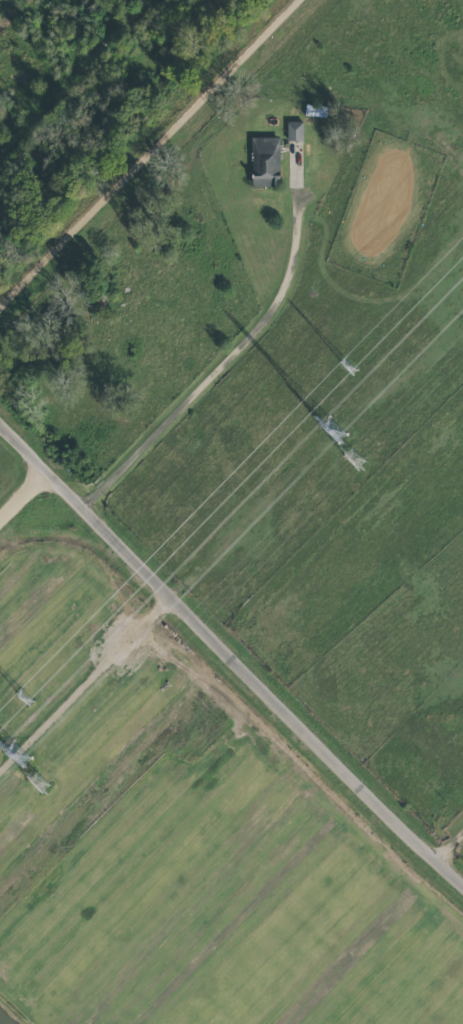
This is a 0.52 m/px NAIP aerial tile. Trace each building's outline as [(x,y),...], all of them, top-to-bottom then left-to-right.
[(304,117),(325,118),(326,106),(305,105),(304,117)] [(287,121),(286,141),(302,141),(303,122),(287,121)] [(279,188),(278,138),(251,138),(252,188),(279,188)]
